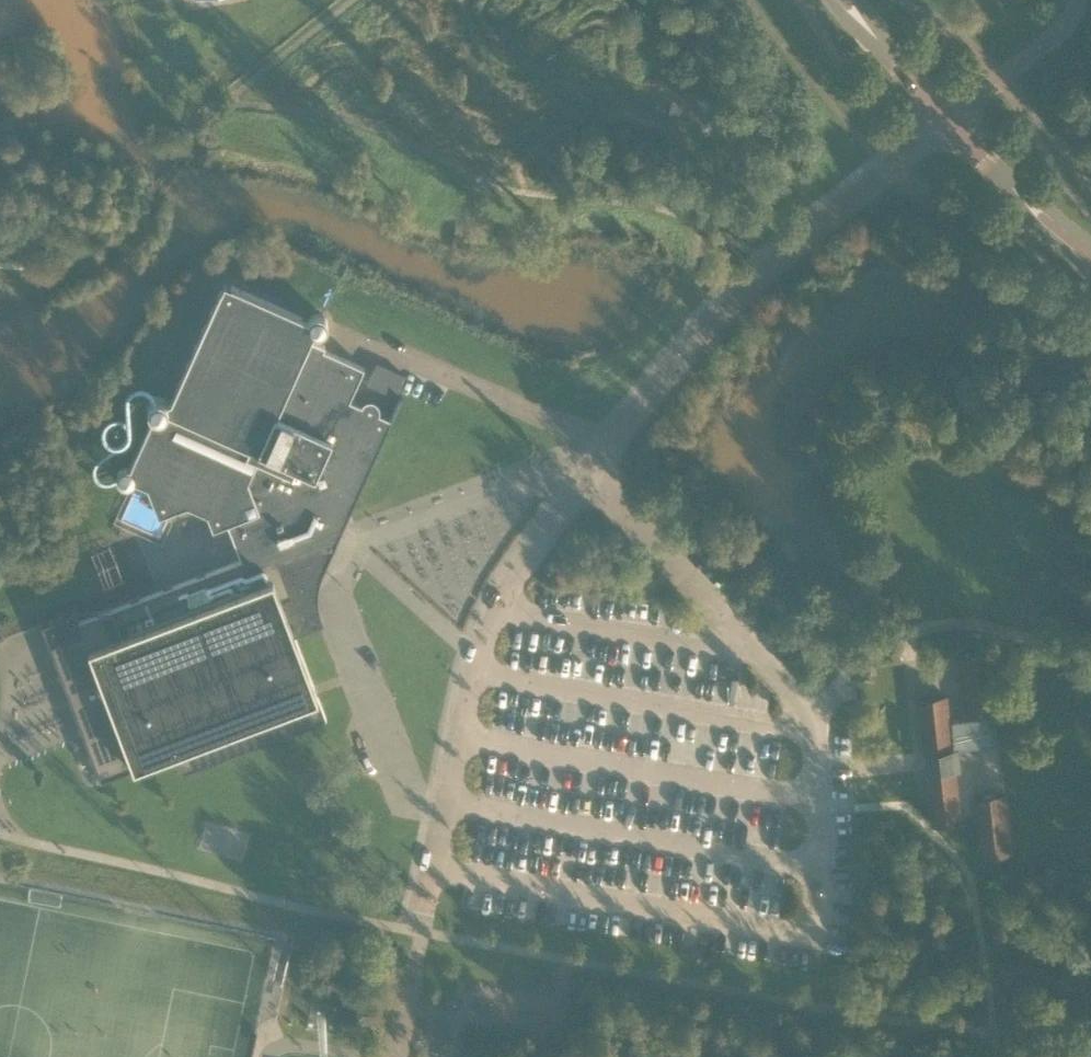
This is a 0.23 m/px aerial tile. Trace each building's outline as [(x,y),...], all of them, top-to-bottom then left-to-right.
[(682,102),(671,100),(668,112),(678,115),(682,102)] [(75,609),(41,622),(42,623),(76,611),(83,630),(49,642),(85,738),(86,738),(97,768),(101,778),(121,771),(174,751),(182,772),(326,717),(318,697),(313,683),(296,638),(292,628),(316,619),(312,606),(311,601),(311,590),(312,580),(316,569),(329,540),(335,543),(339,534),(349,511),(389,423),(389,424),(402,395),(400,394),(390,417),(379,411),(379,409),(379,406),(378,403),(376,401),(374,399),(371,398),(368,398),(365,399),(363,401),(361,403),(350,398),(357,383),(364,366),(324,348),(325,345),(311,338),(313,333),(318,334),(324,331),(327,326),(327,320),(324,316),(321,314),(318,313),(313,314),(308,318),(224,281),(172,400),(171,400),(168,400),(164,396),(158,394),(152,395),(148,400),(147,405),(148,411),(153,415),(130,466),(124,465),(118,467),(115,472),(115,478),(118,483),(123,486),(129,485),(134,482),(138,483),(146,486),(157,514),(158,514),(168,510),(186,502),(206,513),(212,527),(227,521),(241,559),(157,591),(79,620),(75,609)] [(376,363),(367,383),(395,395),(404,375),(376,363)] [(919,698),(925,750),(951,747),(945,695),(919,698)] [(955,743),(992,741),(990,713),(954,715),(955,743)] [(959,820),(953,767),(927,770),(933,823),(959,820)] [(1006,791),(972,794),(979,853),(1012,849),(1006,791)]
